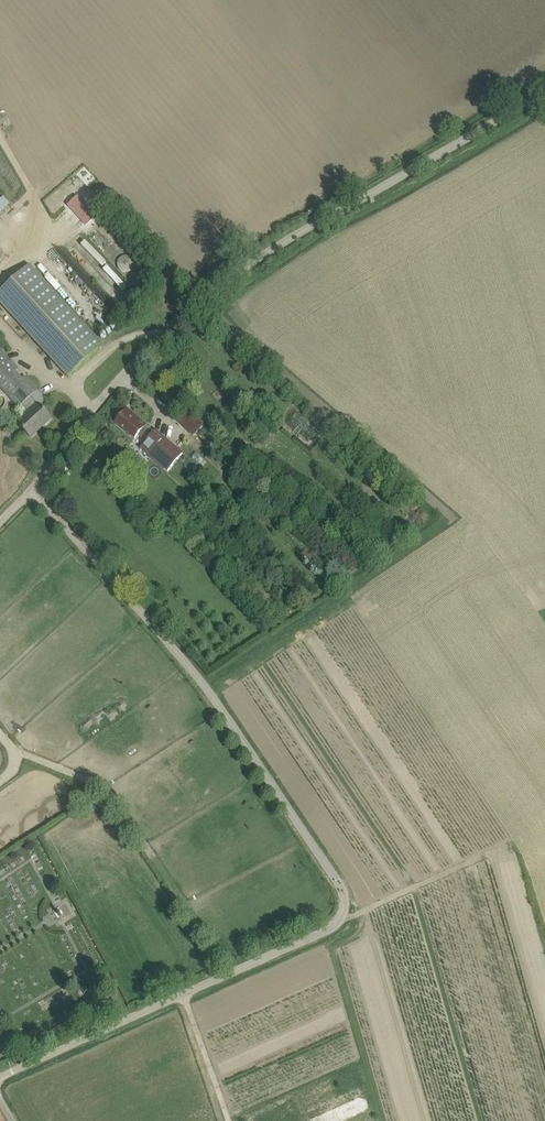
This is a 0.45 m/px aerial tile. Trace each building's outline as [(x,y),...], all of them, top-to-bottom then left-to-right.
[(11,203),(4,196),(0,199),(0,207),(2,210),(11,203)] [(78,197),(68,206),(87,226),(96,217),(78,197)] [(121,256),(121,265),(135,266),(135,257),(121,256)] [(69,377),(103,346),(30,265),(0,292),(0,302),(69,377)] [(27,416),(18,424),(24,430),(31,438),(52,419),(39,405),(36,407),(29,399),(38,391),(25,377),(23,379),(17,372),(19,370),(0,349),(0,386),(27,416)] [(138,435),(146,442),(155,432),(127,409),(116,422),(135,438),(138,435)] [(308,437),(314,423),(289,412),(283,426),(308,437)] [(182,455),(156,431),(155,432),(146,442),(141,448),(168,471),(182,455)]
